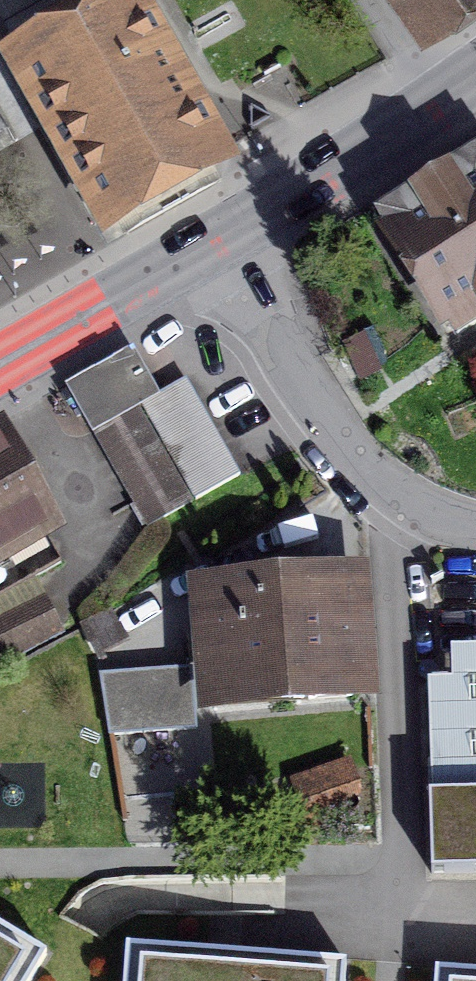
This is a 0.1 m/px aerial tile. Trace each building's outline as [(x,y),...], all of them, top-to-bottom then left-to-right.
[(426,32),(475,0),(404,0),(426,32)] [(128,6),(24,64),(110,216),(213,159),(128,6)] [(456,339),(475,326),(475,143),(372,210),(456,339)] [(142,404),(156,396),(136,361),(75,395),(95,431),(93,432),(147,527),(192,502),(137,406),(142,404)] [(240,475),(186,379),(156,396),(142,404),(196,500),(240,475)] [(0,439),(0,587),(35,568),(61,554),(0,439)] [(369,566),(192,576),(199,700),(376,690),(369,566)] [(66,628),(35,568),(0,587),(0,640),(10,658),(66,628)] [(189,674),(100,678),(116,736),(193,728),(189,674)] [(427,764),(431,875),(475,873),(475,762),(427,764)] [(0,926),(0,980),(31,980),(47,954),(0,926)] [(127,947),(124,980),(345,980),(346,963),(127,947)] [(436,970),(436,980),(475,980),(475,973),(436,970)]
